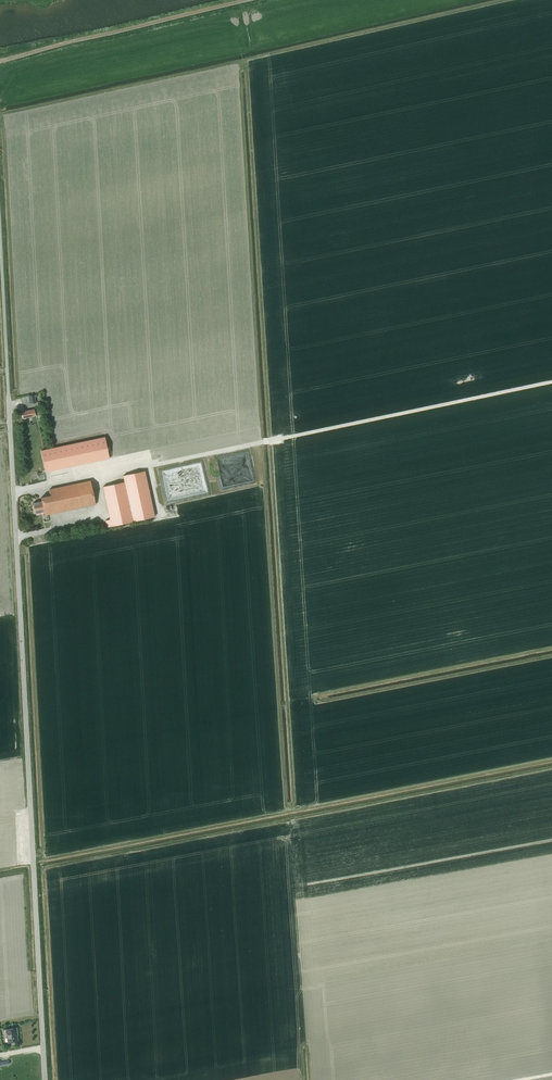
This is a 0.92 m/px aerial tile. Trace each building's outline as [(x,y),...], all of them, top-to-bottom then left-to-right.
[(36,416),(34,409),(22,412),(23,418),(36,416)] [(110,458),(109,457),(105,437),(41,450),(46,472),(110,458)] [(125,482),(103,486),(110,519),(106,520),(107,527),(155,517),(145,471),(123,475),(125,482)] [(96,504),(91,480),(49,489),(51,495),(41,497),(42,501),(33,503),(35,513),(44,511),(45,515),(96,504)] [(16,1027),(2,1030),(3,1035),(7,1035),(8,1041),(18,1039),(16,1033),(17,1033),(16,1027)]
